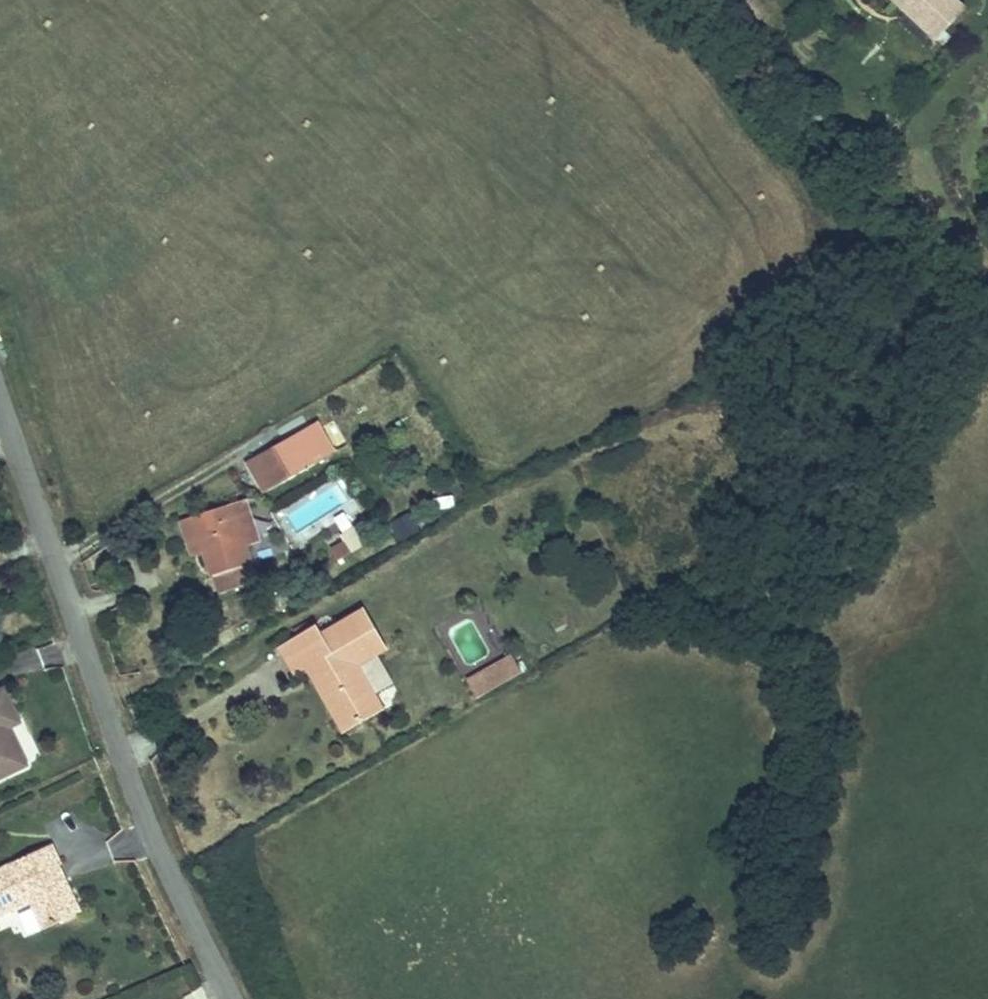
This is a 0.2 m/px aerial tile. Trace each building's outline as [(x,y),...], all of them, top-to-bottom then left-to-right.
[(944,45),(973,15),(958,0),(898,0),(944,45)] [(261,498),(332,459),(314,427),(244,467),(261,498)] [(244,504),(188,522),(193,537),(198,536),(204,556),(202,557),(209,582),(248,569),(243,552),(257,548),(244,504)] [(204,556),(198,536),(193,537),(188,522),(178,525),(189,561),(202,557),(204,556)] [(347,560),(341,549),(327,558),(333,568),(347,560)] [(253,586),(248,569),(209,582),(214,599),(253,586)] [(324,629),(294,644),(311,677),(320,673),(347,728),(366,717),(360,707),(380,695),(364,663),(389,649),(372,614),(329,636),(324,629)] [(311,677),(294,644),(279,653),(296,685),(311,677)] [(474,699),(522,681),(513,657),(465,676),(474,699)] [(0,690),(0,785),(42,764),(22,724),(33,718),(17,688),(7,693),(4,688),(0,690)] [(390,714),(380,695),(360,707),(366,717),(347,728),(352,737),(390,714)] [(42,879),(54,874),(61,870),(49,848),(0,873),(0,920),(28,907),(44,938),(78,921),(60,885),(48,891),(42,879)] [(60,885),(54,874),(42,879),(48,891),(60,885)]
